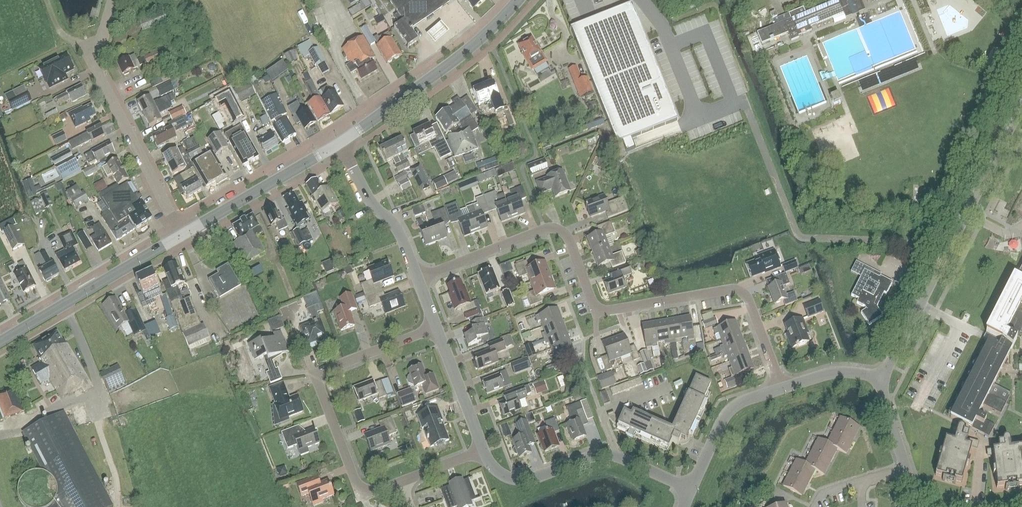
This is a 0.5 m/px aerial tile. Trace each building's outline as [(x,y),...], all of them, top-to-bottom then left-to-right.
[(398,13),(394,16),(399,24),(394,28),(395,28),(408,47),(407,47),(408,47),(418,40),(417,40),(411,31),(412,30),(412,29),(426,19),(427,21),(433,17),(432,15),(447,4),(448,5),(449,4),(447,0),(389,0),(398,13)] [(472,9),(474,8),(478,5),(477,4),(482,0),(464,0),(472,9)] [(757,33),(761,44),(788,33),(791,41),(798,38),(798,36),(811,30),(810,27),(844,13),(845,18),(865,10),(861,0),(831,0),(832,2),(805,13),(803,8),(785,15),(777,18),(774,20),(776,25),(757,33)] [(134,12),(136,6),(128,4),(128,5),(126,10),(134,12)] [(364,9),(361,4),(349,11),(352,17),(364,9)] [(143,31),(170,21),(166,12),(140,22),(143,31)] [(585,23),(570,29),(571,29),(616,144),(622,142),(626,152),(634,149),(630,139),(677,120),(678,120),(640,24),(639,24),(639,25),(626,30),(621,18),(620,18),(588,31),(585,23)] [(449,31),(441,22),(426,34),(434,44),(449,31)] [(360,29),(370,46),(376,42),(366,26),(360,29)] [(377,46),(386,63),(400,55),(391,38),(391,39),(388,33),(378,39),(380,44),(377,46)] [(356,70),(361,79),(376,70),(370,61),(375,58),(363,37),(342,49),(350,63),(346,66),(350,73),(356,70)] [(523,53),(522,54),(532,70),(545,62),(541,54),(541,53),(531,38),(525,42),(524,41),(519,44),(520,45),(518,46),(523,53)] [(317,48),(308,53),(316,67),(317,66),(322,75),(329,71),(324,63),(325,62),(317,48)] [(291,63),(300,59),(296,50),(286,54),(291,63)] [(147,67),(161,60),(156,51),(137,61),(134,55),(117,63),(123,75),(124,74),(124,76),(129,74),(128,72),(134,69),(146,64),(147,67)] [(57,60),(57,59),(43,66),(44,67),(39,69),(46,83),(47,83),(50,88),(67,80),(64,74),(73,70),(72,68),(74,67),(71,62),(69,63),(66,56),(57,60)] [(174,77),(169,66),(157,71),(163,83),(174,77)] [(581,79),(576,66),(568,69),(580,98),(593,93),(587,77),(581,79)] [(266,73),(272,82),(279,77),(273,68),(266,73)] [(287,120),(288,119),(268,78),(253,86),(274,129),(282,143),(296,135),(287,120)] [(496,113),(503,110),(506,118),(509,126),(514,124),(507,107),(504,108),(492,79),(484,82),(486,85),(479,88),(478,86),(473,88),(474,90),(473,90),(479,105),(487,102),(490,110),(494,108),(496,113)] [(318,121),(329,115),(319,97),(320,97),(311,80),(304,83),(313,100),(308,104),(318,121)] [(174,90),(170,82),(156,88),(161,97),(174,90)] [(233,90),(239,103),(256,94),(249,82),(233,90)] [(59,106),(70,100),(72,103),(78,100),(77,99),(85,95),(81,86),(74,90),(73,89),(66,92),(67,93),(54,100),(55,101),(57,100),(59,106)] [(330,114),(343,107),(335,92),(332,94),(327,86),(320,90),(325,98),(322,100),(330,114)] [(231,92),(216,100),(220,109),(226,106),(230,115),(235,124),(245,119),(240,110),(231,92)] [(6,96),(13,111),(31,102),(27,94),(16,99),(13,93),(6,96)] [(838,96),(831,99),(834,104),(840,102),(838,96)] [(137,104),(143,115),(168,103),(165,97),(158,101),(153,103),(150,98),(137,104)] [(460,101),(457,97),(452,101),(454,105),(449,109),(436,118),(446,133),(448,131),(450,134),(447,135),(455,156),(478,148),(472,131),(478,127),(470,116),(471,115),(460,100),(460,101)] [(168,103),(143,115),(149,127),(162,121),(161,121),(158,115),(171,109),(168,103)] [(297,103),(288,108),(291,112),(294,118),(293,119),(297,125),(300,123),(304,130),(316,123),(308,110),(303,113),(297,103)] [(89,119),(96,116),(91,105),(83,109),(82,107),(68,114),(75,128),(90,121),(89,119)] [(182,116),(186,114),(182,107),(169,114),(172,121),(182,116)] [(48,120),(59,115),(56,110),(45,115),(48,120)] [(187,126),(182,116),(172,121),(168,123),(170,127),(152,136),(157,147),(176,138),(173,133),(187,126)] [(429,143),(432,149),(437,146),(434,140),(436,139),(429,125),(413,133),(414,135),(409,137),(415,149),(429,143)] [(100,126),(70,142),(68,143),(72,151),(91,141),(92,143),(105,135),(100,126)] [(225,135),(243,166),(258,157),(241,126),(225,135)] [(257,133),(262,141),(258,143),(264,154),(278,146),(272,135),(269,137),(264,129),(257,133)] [(56,146),(67,141),(63,132),(52,137),(56,146)] [(216,154),(228,148),(219,133),(208,140),(216,154)] [(402,139),(391,144),(403,170),(409,168),(406,161),(405,162),(402,155),(408,152),(402,139)] [(444,140),(439,143),(441,148),(436,151),(440,159),(451,153),(444,140)] [(111,154),(110,151),(113,149),(109,143),(85,156),(89,164),(96,160),(97,162),(111,154)] [(380,149),(386,162),(392,159),(396,166),(395,167),(398,173),(403,170),(391,144),(380,149)] [(176,150),(163,157),(165,161),(164,161),(166,165),(167,165),(168,166),(181,159),(187,156),(182,147),(176,150)] [(187,153),(190,160),(202,154),(198,147),(187,153)] [(226,176),(213,153),(193,165),(206,187),(226,176)] [(54,167),(63,162),(60,155),(51,160),(54,167)] [(193,168),(187,156),(181,159),(168,166),(172,175),(186,169),(187,171),(193,168)] [(78,165),(73,157),(63,162),(54,167),(59,175),(78,165)] [(456,165),(457,165),(453,157),(453,158),(446,161),(449,168),(456,165)] [(485,161),(488,170),(496,167),(493,158),(485,161)] [(549,170),(544,159),(527,165),(531,176),(549,170)] [(594,159),(591,166),(598,169),(602,162),(594,159)] [(118,160),(107,165),(107,166),(103,168),(107,177),(112,174),(117,184),(118,185),(128,179),(118,160)] [(97,172),(93,165),(83,171),(86,178),(97,172)] [(430,187),(420,165),(410,170),(421,191),(430,187)] [(179,176),(185,186),(181,188),(187,198),(202,189),(195,178),(198,176),(193,168),(179,176)] [(570,191),(562,171),(547,177),(547,178),(536,182),(541,193),(552,189),(555,197),(570,191)] [(402,190),(411,185),(403,172),(394,177),(402,190)] [(433,182),(437,191),(448,185),(443,176),(433,182)] [(322,190),(317,179),(306,185),(312,196),(311,198),(313,202),(316,202),(321,212),(338,203),(329,186),(322,190)] [(31,180),(22,183),(25,189),(33,186),(31,180)] [(101,182),(94,186),(98,192),(104,189),(101,182)] [(54,186),(58,192),(64,189),(61,183),(54,186)] [(97,195),(108,211),(109,212),(110,211),(117,223),(124,219),(125,219),(129,216),(136,228),(138,228),(140,226),(141,225),(152,218),(141,200),(137,194),(135,195),(128,183),(120,188),(117,185),(118,185),(117,184),(97,195)] [(79,194),(75,187),(66,192),(76,208),(89,201),(83,191),(79,194)] [(513,218),(524,214),(519,201),(526,198),(522,187),(510,191),(513,199),(506,201),(513,218)] [(47,192),(40,195),(42,199),(42,198),(43,201),(44,204),(45,204),(46,206),(45,206),(46,208),(53,206),(47,192)] [(294,224),(296,223),(299,228),(301,232),(307,229),(304,222),(311,218),(301,201),(299,203),(293,192),(283,198),(289,209),(287,210),(294,224)] [(495,192),(483,196),(489,212),(496,209),(501,223),(513,218),(506,201),(500,204),(495,192)] [(466,208),(469,216),(475,232),(487,228),(482,215),(489,212),(483,196),(476,199),(477,204),(473,206),(473,205),(466,208)] [(606,204),(603,196),(585,203),(590,217),(605,212),(608,218),(627,211),(622,198),(606,204)] [(44,211),(39,199),(31,202),(36,215),(44,211)] [(450,223),(458,220),(464,237),(475,232),(469,216),(462,218),(456,203),(444,207),(450,223)] [(415,217),(425,213),(422,205),(412,210),(415,217)] [(287,227),(284,219),(283,220),(279,213),(277,214),(274,206),(264,211),(271,226),(276,224),(279,231),(287,227)] [(432,214),(435,222),(430,225),(436,241),(446,237),(442,226),(449,223),(444,209),(432,214)] [(342,220),(347,217),(344,212),(343,212),(342,210),(337,212),(342,220)] [(111,215),(109,212),(108,211),(102,215),(101,217),(110,230),(117,240),(134,229),(128,219),(118,225),(113,219),(112,216),(111,215)] [(239,239),(233,243),(244,263),(265,252),(257,236),(262,233),(262,232),(262,230),(261,228),(259,227),(252,215),(232,227),(239,239)] [(14,227),(17,226),(14,221),(14,220),(13,219),(0,226),(0,231),(1,233),(3,233),(12,251),(23,246),(14,227)] [(426,245),(436,241),(430,225),(423,227),(421,220),(417,222),(426,245)] [(614,233),(610,222),(597,227),(599,233),(587,238),(592,252),(608,246),(613,245),(613,244),(610,234),(614,233)] [(97,234),(90,238),(98,251),(112,243),(104,230),(103,230),(100,224),(93,228),(97,234)] [(299,241),(300,245),(312,240),(309,233),(307,229),(301,232),(299,228),(293,231),(298,241),(299,241)] [(66,250),(56,255),(64,271),(81,261),(73,247),(78,245),(72,232),(59,238),(63,246),(64,246),(66,250)] [(76,236),(86,251),(92,247),(83,232),(76,236)] [(290,255),(284,242),(277,245),(283,258),(290,255)] [(608,246),(592,252),(598,266),(610,262),(612,268),(625,263),(621,252),(612,256),(608,246)] [(746,264),(752,278),(772,270),(780,267),(774,250),(764,254),(765,256),(756,259),(757,260),(746,264)] [(45,252),(40,255),(47,267),(39,271),(45,282),(47,281),(47,282),(51,280),(51,279),(59,275),(53,263),(52,264),(51,262),(45,252)] [(782,265),(784,273),(799,267),(796,260),(782,265)] [(550,276),(545,262),(528,268),(526,261),(515,265),(519,278),(528,274),(531,283),(550,276)] [(950,417),(956,420),(966,426),(983,434),(989,437),(994,426),(989,423),(986,421),(985,421),(986,419),(984,418),(978,415),(979,413),(983,405),(1000,414),(1006,403),(1011,394),(993,385),(1004,363),(1006,360),(1016,339),(1015,339),(1021,326),(1021,261),(1017,271),(1020,272),(1016,279),(1014,277),(986,333),(993,336),(990,343),(989,342),(950,417)] [(18,264),(21,272),(14,275),(23,293),(36,287),(27,269),(23,262),(18,264)] [(387,262),(368,269),(372,280),(361,285),(365,296),(382,290),(379,282),(393,277),(387,262)] [(219,299),(240,287),(228,265),(217,271),(218,274),(208,280),(219,299)] [(168,281),(162,283),(166,290),(182,335),(188,347),(209,337),(204,325),(201,326),(190,298),(182,301),(177,286),(184,283),(184,282),(184,280),(183,277),(181,277),(177,266),(175,266),(173,266),(170,267),(170,269),(168,269),(168,270),(164,272),(168,281)] [(253,278),(265,272),(262,266),(250,271),(253,278)] [(626,288),(622,278),(631,274),(628,266),(610,272),(612,278),(603,282),(608,295),(626,288)] [(478,274),(486,295),(500,289),(492,268),(478,274)] [(141,293),(137,295),(143,309),(148,306),(155,303),(153,300),(161,296),(161,297),(162,296),(159,289),(160,288),(153,270),(135,279),(141,293)] [(864,270),(851,295),(859,298),(856,303),(864,307),(866,309),(861,313),(869,325),(882,316),(876,307),(884,293),(886,294),(892,283),(879,276),(879,278),(864,270)] [(785,306),(797,301),(794,292),(785,296),(782,287),(789,284),(785,273),(772,278),(775,285),(768,287),(775,304),(783,301),(785,306)] [(555,289),(550,276),(531,283),(534,291),(526,294),(530,306),(541,302),(539,295),(555,289)] [(10,299),(0,278),(0,305),(10,299)] [(465,293),(460,281),(447,286),(450,293),(448,294),(454,310),(471,303),(466,292),(465,293)] [(385,297),(382,290),(365,296),(369,308),(381,303),(385,314),(404,307),(398,292),(385,297)] [(514,305),(508,291),(501,293),(507,308),(514,305)] [(316,292),(303,298),(307,309),(317,305),(320,312),(323,310),(316,292)] [(349,312),(356,309),(351,294),(340,298),(344,308),(334,312),(341,331),(354,326),(349,312)] [(113,299),(105,304),(108,308),(106,309),(105,309),(117,329),(127,323),(134,336),(146,331),(135,309),(127,313),(125,309),(125,310),(123,312),(118,302),(116,303),(113,299)] [(823,312),(818,301),(804,306),(808,318),(823,312)] [(311,315),(314,322),(301,328),(307,344),(315,341),(318,342),(320,343),(322,342),(323,339),(324,337),(326,336),(320,320),(317,313),(320,312),(317,305),(307,309),(309,316),(311,315)] [(541,321),(543,327),(562,320),(557,308),(535,317),(537,322),(541,321)] [(478,315),(475,309),(464,313),(466,320),(468,319),(478,315)] [(478,315),(468,319),(470,323),(483,318),(481,314),(478,315)] [(165,319),(169,330),(177,327),(173,316),(165,319)] [(690,316),(678,318),(681,338),(687,337),(688,341),(694,340),(690,316)] [(704,329),(718,324),(715,317),(702,322),(704,329)] [(487,324),(485,318),(483,318),(470,323),(472,329),(471,329),(473,332),(464,335),(468,346),(481,341),(480,338),(488,335),(484,325),(487,324)] [(675,343),(676,343),(675,339),(681,338),(678,318),(666,320),(670,344),(673,360),(678,359),(675,343)] [(787,338),(791,348),(808,342),(805,334),(807,333),(802,319),(785,325),(789,337),(787,338)] [(541,334),(544,339),(566,331),(562,320),(543,327),(545,333),(541,334)] [(664,345),(670,344),(666,320),(654,322),(657,342),(664,341),(664,345)] [(718,334),(721,339),(740,332),(735,321),(713,329),(715,335),(718,334)] [(646,348),(652,347),(651,343),(657,342),(654,322),(642,324),(646,348)] [(566,331),(544,339),(546,345),(549,344),(551,349),(570,342),(566,331)] [(268,360),(271,358),(289,351),(287,347),(286,347),(280,332),(273,335),(275,338),(262,343),(261,340),(248,344),(252,353),(255,352),(256,357),(260,358),(266,356),(268,360)] [(720,347),(722,352),(744,343),(740,332),(721,339),(723,345),(720,347)] [(32,369),(40,383),(49,378),(58,392),(61,398),(69,394),(70,395),(82,388),(84,392),(93,387),(76,360),(67,344),(65,346),(57,333),(33,347),(40,358),(38,359),(41,364),(32,369)] [(624,335),(613,339),(620,357),(630,353),(633,361),(639,359),(634,346),(629,348),(624,335)] [(511,336),(503,339),(506,347),(514,344),(511,336)] [(602,343),(607,356),(601,358),(606,371),(612,369),(611,367),(614,366),(615,362),(614,360),(620,357),(613,339),(602,343)] [(498,362),(495,354),(505,350),(501,340),(487,345),(489,350),(472,357),(475,363),(473,364),(475,370),(477,369),(478,370),(498,362)] [(575,354),(570,342),(551,349),(553,355),(550,356),(552,362),(575,354)] [(744,343),(722,352),(724,357),(727,356),(729,362),(748,355),(744,343)] [(524,347),(528,358),(536,355),(531,344),(526,346),(524,347)] [(653,370),(646,350),(640,352),(647,372),(653,370)] [(754,369),(748,355),(729,362),(732,368),(728,369),(731,377),(754,369)] [(510,365),(514,374),(530,368),(526,359),(510,365)] [(118,366),(101,374),(109,392),(127,384),(118,366)] [(415,387),(422,385),(426,394),(438,389),(433,376),(426,379),(421,366),(409,370),(411,375),(408,376),(406,379),(408,384),(412,386),(414,385),(415,387)] [(644,366),(638,368),(641,376),(646,374),(644,366)] [(278,369),(266,373),(270,383),(282,379),(278,369)] [(499,375),(482,381),(487,394),(504,387),(509,385),(504,372),(499,374),(499,375)] [(616,385),(612,372),(597,377),(597,378),(602,390),(616,385)] [(727,389),(739,384),(736,376),(724,381),(727,389)] [(620,420),(617,426),(616,428),(626,433),(626,432),(629,431),(640,436),(641,439),(660,448),(660,447),(662,446),(668,449),(672,442),(678,445),(680,439),(685,441),(688,435),(692,437),(696,427),(695,427),(694,424),(700,413),(702,412),(707,402),(703,401),(711,384),(695,377),(671,432),(631,414),(630,416),(623,413),(620,420)] [(544,380),(534,384),(538,395),(548,391),(544,380)] [(372,381),(353,388),(359,402),(377,395),(379,399),(386,396),(381,381),(373,384),(372,381)] [(302,412),(296,396),(289,399),(283,383),(269,388),(275,404),(273,405),(280,424),(290,421),(290,420),(288,417),(302,412)] [(505,401),(498,403),(503,416),(521,409),(518,402),(527,398),(525,394),(523,387),(503,394),(505,401)] [(0,394),(0,411),(3,419),(24,411),(15,388),(0,394)] [(396,395),(402,409),(407,407),(416,404),(413,396),(406,398),(404,392),(402,393),(396,395)] [(573,441),(585,437),(581,424),(587,422),(580,402),(566,408),(572,423),(567,424),(573,441)] [(442,421),(437,408),(417,416),(422,429),(427,427),(429,431),(425,432),(427,438),(426,438),(427,440),(421,442),(424,449),(430,446),(430,447),(448,440),(443,425),(441,426),(440,422),(442,421)] [(22,432),(43,473),(46,473),(48,475),(51,477),(53,479),(54,481),(56,484),(57,486),(57,489),(57,492),(57,495),(61,503),(63,506),(111,506),(112,506),(63,411),(22,432)] [(534,421),(531,413),(526,415),(529,423),(534,421)] [(519,424),(515,425),(520,437),(512,440),(515,448),(514,448),(513,450),(514,454),(516,455),(518,454),(519,457),(531,453),(529,446),(535,444),(524,416),(517,418),(519,424)] [(381,429),(364,435),(371,451),(390,444),(387,437),(396,433),(390,418),(379,422),(381,429)] [(805,465),(796,460),(783,486),(801,495),(814,470),(823,474),(836,449),(845,453),(859,427),(840,418),(827,443),(818,439),(805,465)] [(554,419),(545,423),(548,431),(538,435),(544,452),(558,447),(553,433),(559,431),(554,419)] [(507,424),(500,426),(503,434),(510,432),(507,424)] [(943,477),(942,480),(955,484),(956,481),(961,483),(966,465),(968,466),(970,461),(968,460),(973,442),(967,440),(968,434),(963,433),(964,432),(964,429),(962,428),(960,427),(958,428),(957,430),(955,437),(954,442),(945,440),(941,453),(939,452),(938,457),(940,458),(935,475),(943,477)] [(294,428),(281,433),(287,449),(297,445),(301,455),(309,452),(307,448),(319,443),(314,429),(297,435),(294,428)] [(992,451),(993,456),(1020,453),(1021,464),(1021,447),(1010,448),(1009,441),(1009,440),(1009,439),(1008,439),(1008,438),(1007,438),(1006,438),(1005,438),(1004,438),(1003,439),(1002,440),(1002,441),(1002,442),(1002,443),(997,444),(998,450),(992,451)] [(992,470),(993,475),(995,475),(996,488),(1006,487),(1006,489),(1005,489),(1005,490),(1018,488),(1017,488),(1017,486),(1021,485),(1021,472),(1021,466),(1021,464),(1020,453),(993,456),(994,469),(992,470)] [(317,477),(310,479),(297,484),(301,496),(309,493),(313,506),(322,502),(321,499),(333,495),(328,481),(319,484),(317,477)] [(473,478),(472,477),(440,490),(447,506),(457,506),(480,498),(476,499),(468,480),(473,478)]
